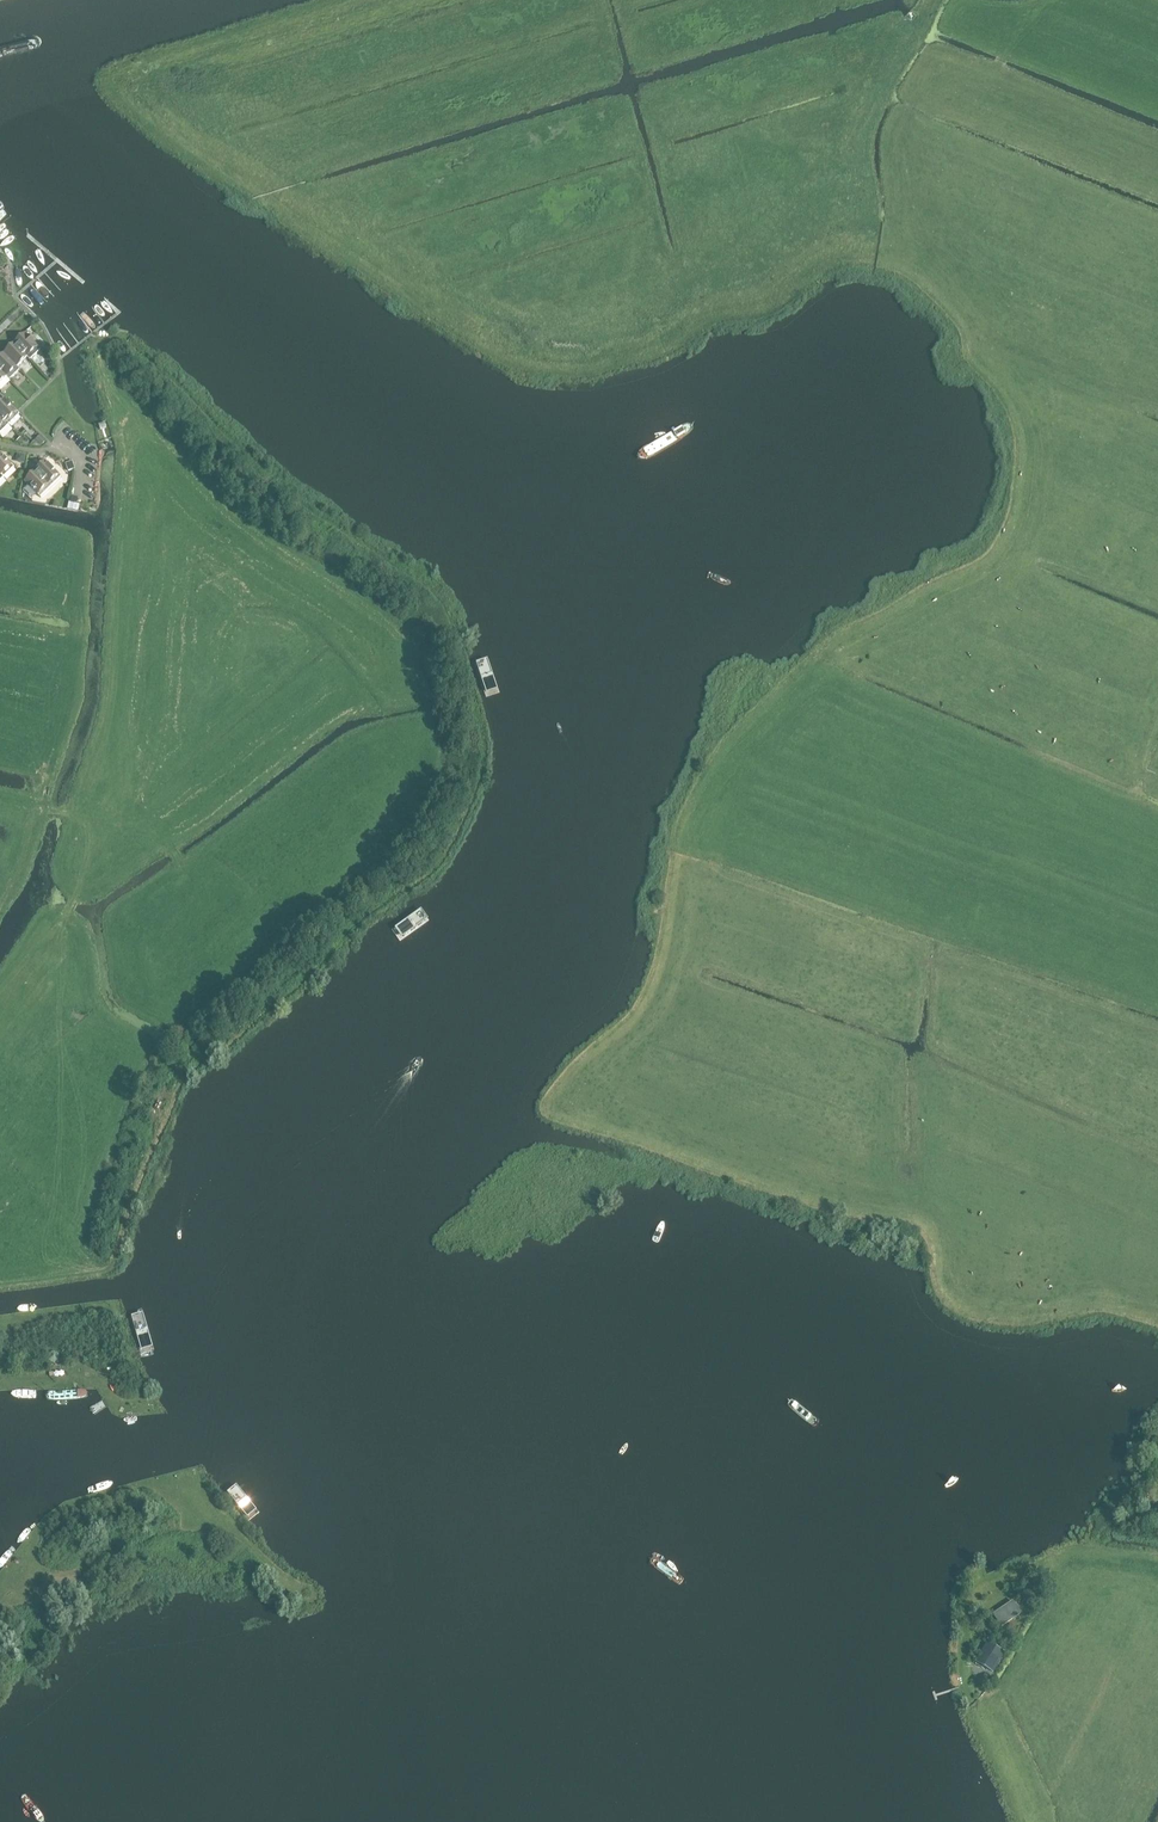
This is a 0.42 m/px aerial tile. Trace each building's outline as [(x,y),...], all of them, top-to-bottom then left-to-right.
[(37,347),(25,334),(15,344),(27,357),(30,359),(40,350),(37,347)] [(17,367),(27,357),(15,344),(4,354),(17,367)] [(0,358),(0,370),(7,377),(17,367),(4,354),(0,358)] [(4,399),(0,403),(0,416),(9,425),(19,415),(4,399)] [(9,425),(0,416),(0,434),(9,425)] [(30,446),(31,447),(41,447),(46,442),(40,437),(30,446)] [(0,453),(0,474),(4,478),(14,468),(0,453)] [(24,465),(25,456),(17,455),(15,463),(24,465)] [(48,484),(58,475),(45,461),(25,482),(38,495),(42,499),(52,489),(48,484)] [(1147,1513),(1153,1524),(1157,1521),(1157,1506),(1147,1513)] [(1013,1601),(993,1615),(998,1621),(1001,1627),(1022,1613),(1013,1601)] [(1003,1654),(987,1644),(980,1656),(986,1660),(983,1665),(993,1672),(1003,1654)]
